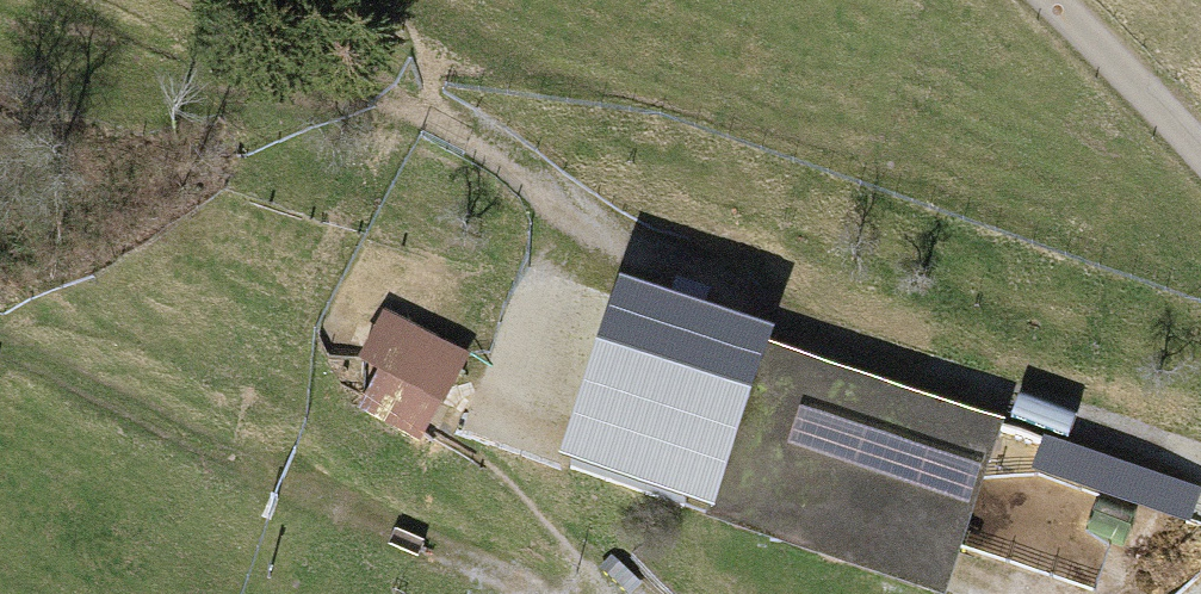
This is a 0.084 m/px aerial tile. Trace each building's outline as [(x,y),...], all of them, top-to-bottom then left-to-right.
[(892,593),(950,593),(1005,427),(773,352),(775,347),(620,297),(558,485),(892,593)] [(471,360),(385,315),(357,369),(378,380),(442,413),(471,360)] [(442,413),(378,380),(363,408),(416,453),(442,413)] [(1200,508),(1200,486),(1015,422),(999,468),(1192,535),(1200,508)]
